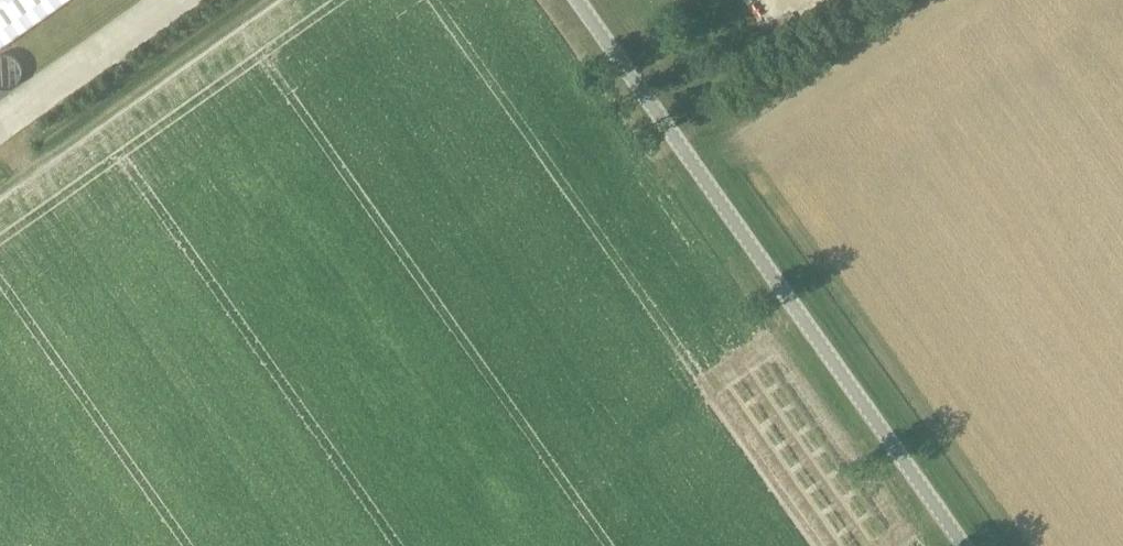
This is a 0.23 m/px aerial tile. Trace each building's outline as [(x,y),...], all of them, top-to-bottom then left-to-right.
[(66,0),(0,0),(0,47),(66,0)]
